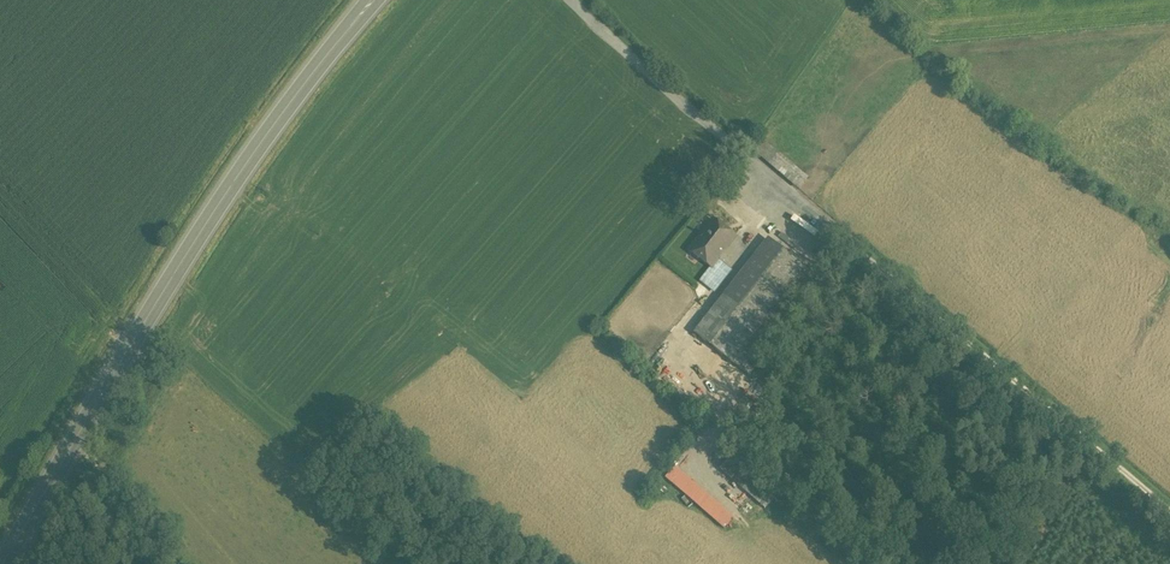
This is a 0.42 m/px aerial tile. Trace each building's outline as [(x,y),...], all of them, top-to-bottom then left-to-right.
[(741,236),(716,216),(688,250),(712,269),(700,284),(716,296),(734,274),(720,263),(741,236)] [(819,237),(792,217),(783,231),(810,250),(819,237)] [(821,285),(769,243),(694,334),(746,376),(821,285)] [(781,498),(732,458),(721,471),(769,512),(781,498)] [(737,521),(678,471),(670,481),(728,531),(737,521)]
